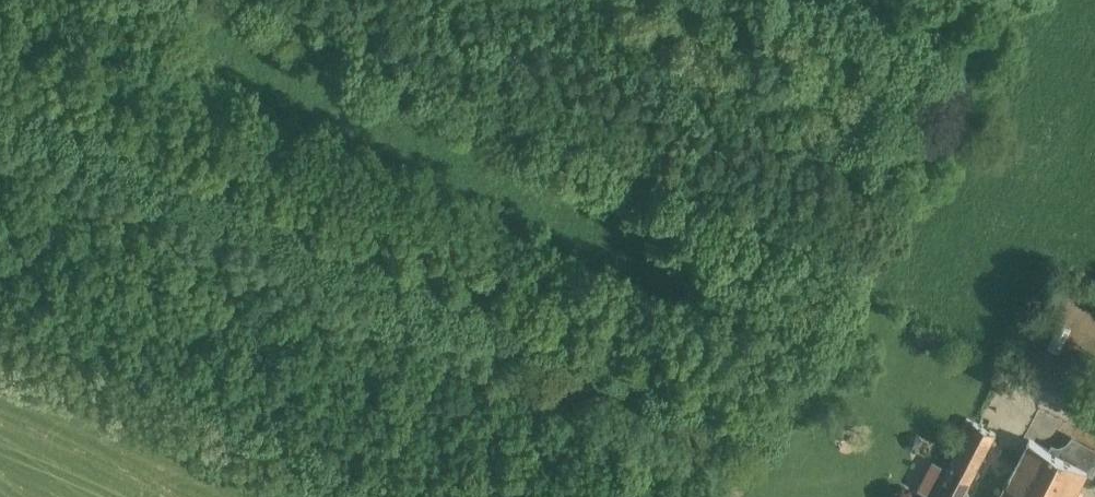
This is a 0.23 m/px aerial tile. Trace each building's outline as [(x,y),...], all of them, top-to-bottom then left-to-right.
[(995,431),(974,420),(949,467),(934,496),(961,496),(995,431)] [(1063,455),(1030,438),(1019,459),(1076,489),(1086,469),(1092,473),(1094,468),(1094,448),(1072,436),(1063,455)] [(919,496),(934,496),(949,467),(920,452),(901,487),(919,496)] [(1019,459),(1000,496),(1072,496),(1076,489),(1019,459)]
